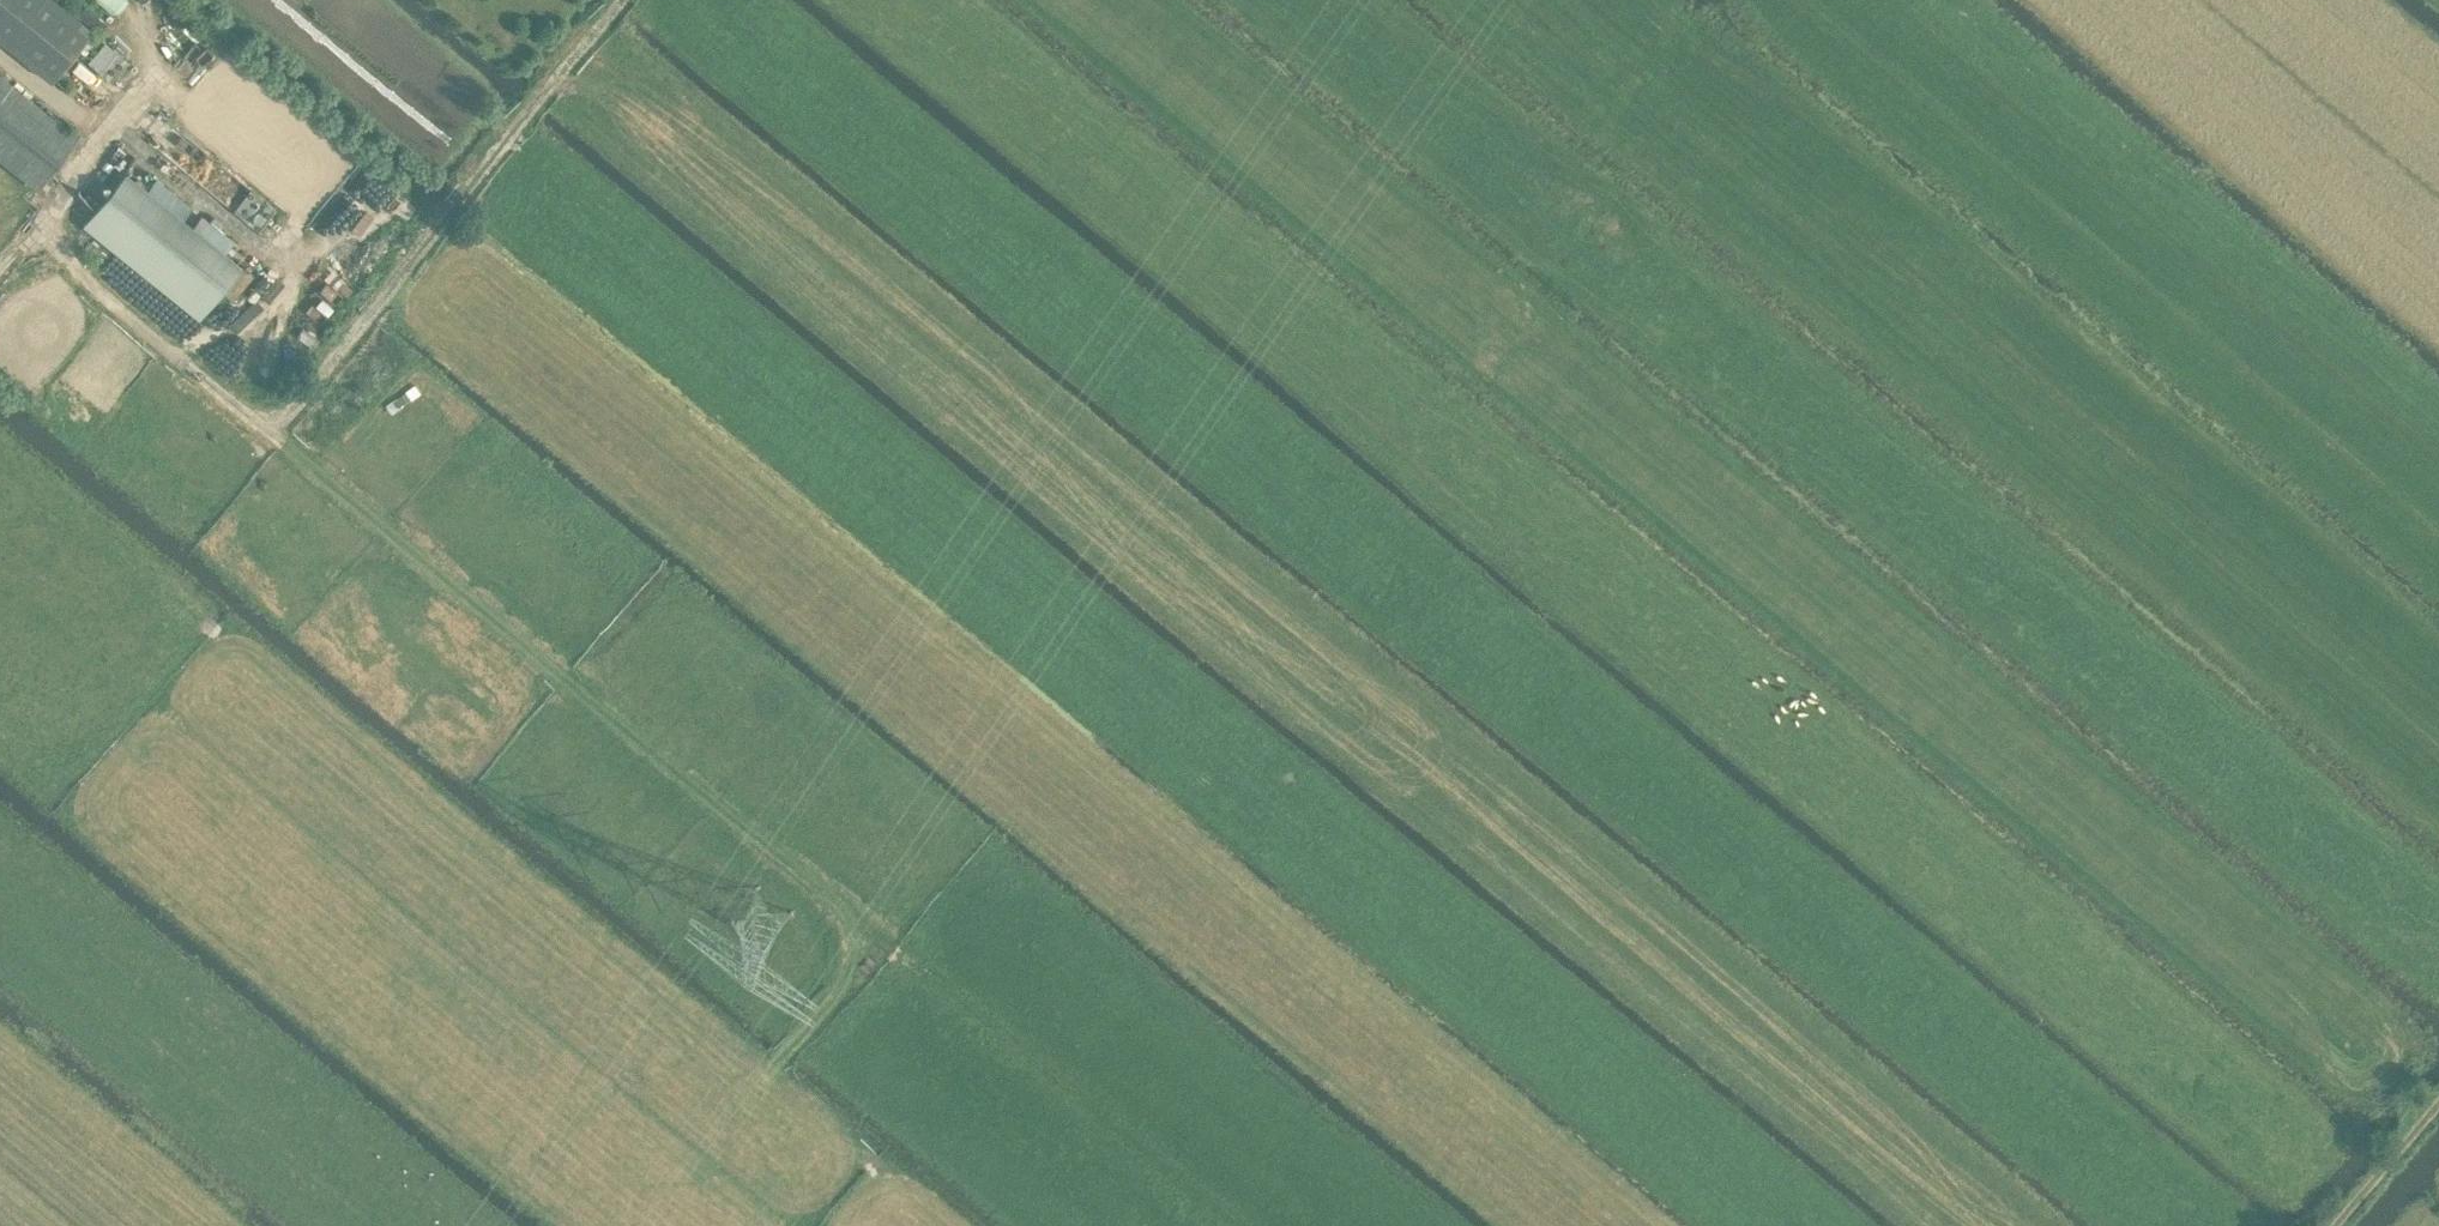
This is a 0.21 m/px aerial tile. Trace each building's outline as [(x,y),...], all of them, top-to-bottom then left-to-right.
[(52,80),(56,75),(87,35),(93,28),(58,0),(0,0),(0,38),(52,80)] [(115,12),(124,0),(99,0),(115,12)] [(39,188),(79,138),(0,75),(0,156),(39,188)] [(125,171),(83,223),(200,318),(242,265),(125,171)]
